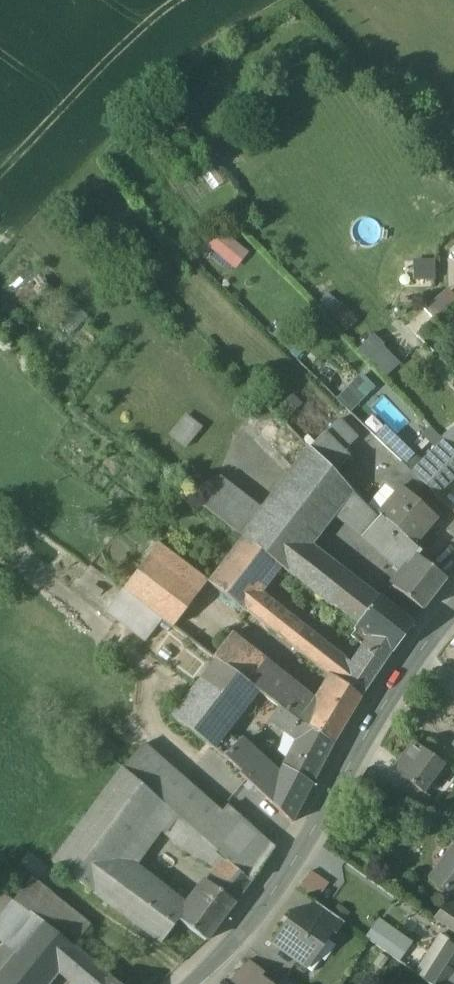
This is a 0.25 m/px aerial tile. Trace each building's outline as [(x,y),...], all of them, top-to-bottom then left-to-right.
[(207,243),(234,268),(248,252),(221,227),(207,243)] [(434,278),(434,257),(411,258),(412,278),(434,278)] [(431,300),(437,308),(453,296),(447,288),(431,300)] [(346,329),(358,318),(339,299),(327,311),(346,329)] [(372,332),(357,347),(385,375),(400,361),(372,332)] [(349,411),(375,386),(361,372),(335,397),(349,411)] [(201,428),(186,416),(170,436),(185,448),(201,428)] [(338,421),(325,433),(343,451),(352,442),(350,434),(338,421)] [(445,442),(431,427),(423,435),(436,448),(445,442)] [(409,452),(389,431),(388,433),(384,428),(375,437),(401,461),(409,452)] [(325,433),(309,447),(333,472),(349,457),(343,451),(325,433)] [(445,442),(450,447),(453,451),(453,435),(445,442)] [(445,442),(436,448),(421,463),(427,468),(431,463),(450,447),(445,442)] [(258,514),(241,536),(244,539),(276,564),(288,572),(308,546),(335,512),(351,491),(333,472),(309,447),(258,514)] [(431,463),(427,468),(418,478),(431,490),(453,470),(453,451),(450,447),(431,463)] [(421,463),(409,452),(401,461),(418,478),(427,468),(421,463)] [(401,488),(390,479),(386,483),(397,493),(401,488)] [(258,514),(216,481),(199,504),(241,536),(258,514)] [(386,483),(367,505),(378,515),(397,493),(386,483)] [(436,517),(402,487),(401,488),(397,493),(378,515),(413,545),(436,517)] [(351,491),(335,512),(353,527),(369,510),(351,491)] [(173,521),(154,506),(145,519),(164,533),(173,521)] [(377,519),(369,510),(353,527),(363,536),(377,519)] [(418,555),(377,519),(363,536),(404,570),(415,557),(416,558),(418,555)] [(276,564),(244,539),(210,584),(242,608),(256,591),(276,564)] [(157,544),(122,590),(172,628),(192,602),(208,582),(157,544)] [(308,546),(288,572),(313,592),(334,566),(308,546)] [(404,570),(391,587),(423,610),(433,597),(434,598),(437,593),(436,593),(447,580),(416,558),(415,557),(404,570)] [(376,598),(334,566),(313,592),(332,607),(333,605),(358,624),(378,598),(377,597),(376,598)] [(172,628),(122,590),(110,607),(177,657),(189,641),(172,628)] [(295,621),(256,591),(242,608),(281,638),(295,621)] [(412,624),(378,598),(358,624),(333,605),(332,607),(325,616),(365,648),(352,665),(373,680),(392,652),(412,624)] [(192,602),(172,628),(189,641),(209,615),(192,602)] [(209,615),(189,641),(213,658),(213,657),(231,634),(209,615)] [(345,661),(295,621),(281,638),(333,678),(361,700),(373,680),(352,665),(346,661),(345,661)] [(265,659),(232,633),(231,634),(213,657),(217,660),(247,682),(265,659)] [(168,668),(158,707),(172,717),(217,660),(213,657),(213,658),(189,641),(177,657),(168,668)] [(311,704),(270,670),(274,666),(265,659),(247,682),(279,706),(298,720),(311,704)] [(217,660),(172,717),(212,748),(234,720),(257,690),(247,682),(217,660)] [(333,678),(316,707),(311,704),(298,720),(333,744),(361,700),(333,678)] [(333,744),(298,720),(279,706),(269,719),(270,720),(297,740),(290,753),(319,770),(329,752),(330,753),(332,749),(331,749),(333,744)] [(313,783),(284,765),(278,777),(224,732),(213,747),(227,759),(228,758),(242,771),(240,774),(292,822),(313,783)] [(441,764),(413,743),(393,771),(409,783),(421,792),(422,790),(441,764)] [(220,813),(143,746),(123,769),(161,803),(200,837),(220,813)] [(284,765),(313,783),(319,770),(290,753),(284,765)] [(441,764),(422,790),(427,794),(446,767),(441,764)] [(123,769),(77,830),(118,860),(148,820),(161,803),(123,769)] [(421,792),(409,783),(402,793),(424,810),(433,799),(427,794),(422,790),(421,792)] [(200,837),(161,803),(148,820),(184,852),(208,865),(215,870),(244,891),(250,882),(217,854),(218,853),(200,837)] [(220,813),(200,837),(218,853),(251,881),(274,849),(226,807),(220,813)] [(118,860),(77,830),(51,863),(67,875),(65,878),(69,881),(71,878),(87,889),(84,892),(88,895),(90,892),(104,902),(102,905),(106,908),(108,905),(161,944),(178,921),(177,920),(184,910),(118,860)] [(429,879),(453,897),(453,896),(453,846),(429,879)] [(244,891),(215,870),(206,882),(235,903),(244,891)] [(329,884),(311,871),(299,889),(316,902),(329,884)] [(91,926),(31,879),(13,901),(43,923),(73,947),(91,926)] [(184,910),(177,920),(178,921),(206,941),(235,903),(206,882),(184,910)] [(13,901),(0,918),(0,967),(5,970),(43,923),(13,901)] [(344,923),(317,904),(306,919),(305,920),(328,936),(327,938),(331,940),(344,923)] [(446,904),(435,920),(453,933),(453,910),(446,904)] [(295,911),(290,920),(291,920),(275,943),(303,963),(311,952),(315,955),(327,938),(328,936),(305,920),(306,919),(295,911)] [(411,945),(377,921),(365,937),(399,962),(411,945)] [(0,976),(0,983),(42,983),(56,967),(73,947),(43,923),(5,970),(0,976)] [(441,934),(415,973),(425,980),(448,945),(450,941),(441,934)] [(425,980),(430,983),(452,983),(448,981),(453,972),(453,949),(448,945),(425,980)] [(73,947),(56,967),(76,983),(103,983),(108,977),(73,947)] [(234,983),(252,983),(258,976),(261,973),(250,964),(234,983)]
